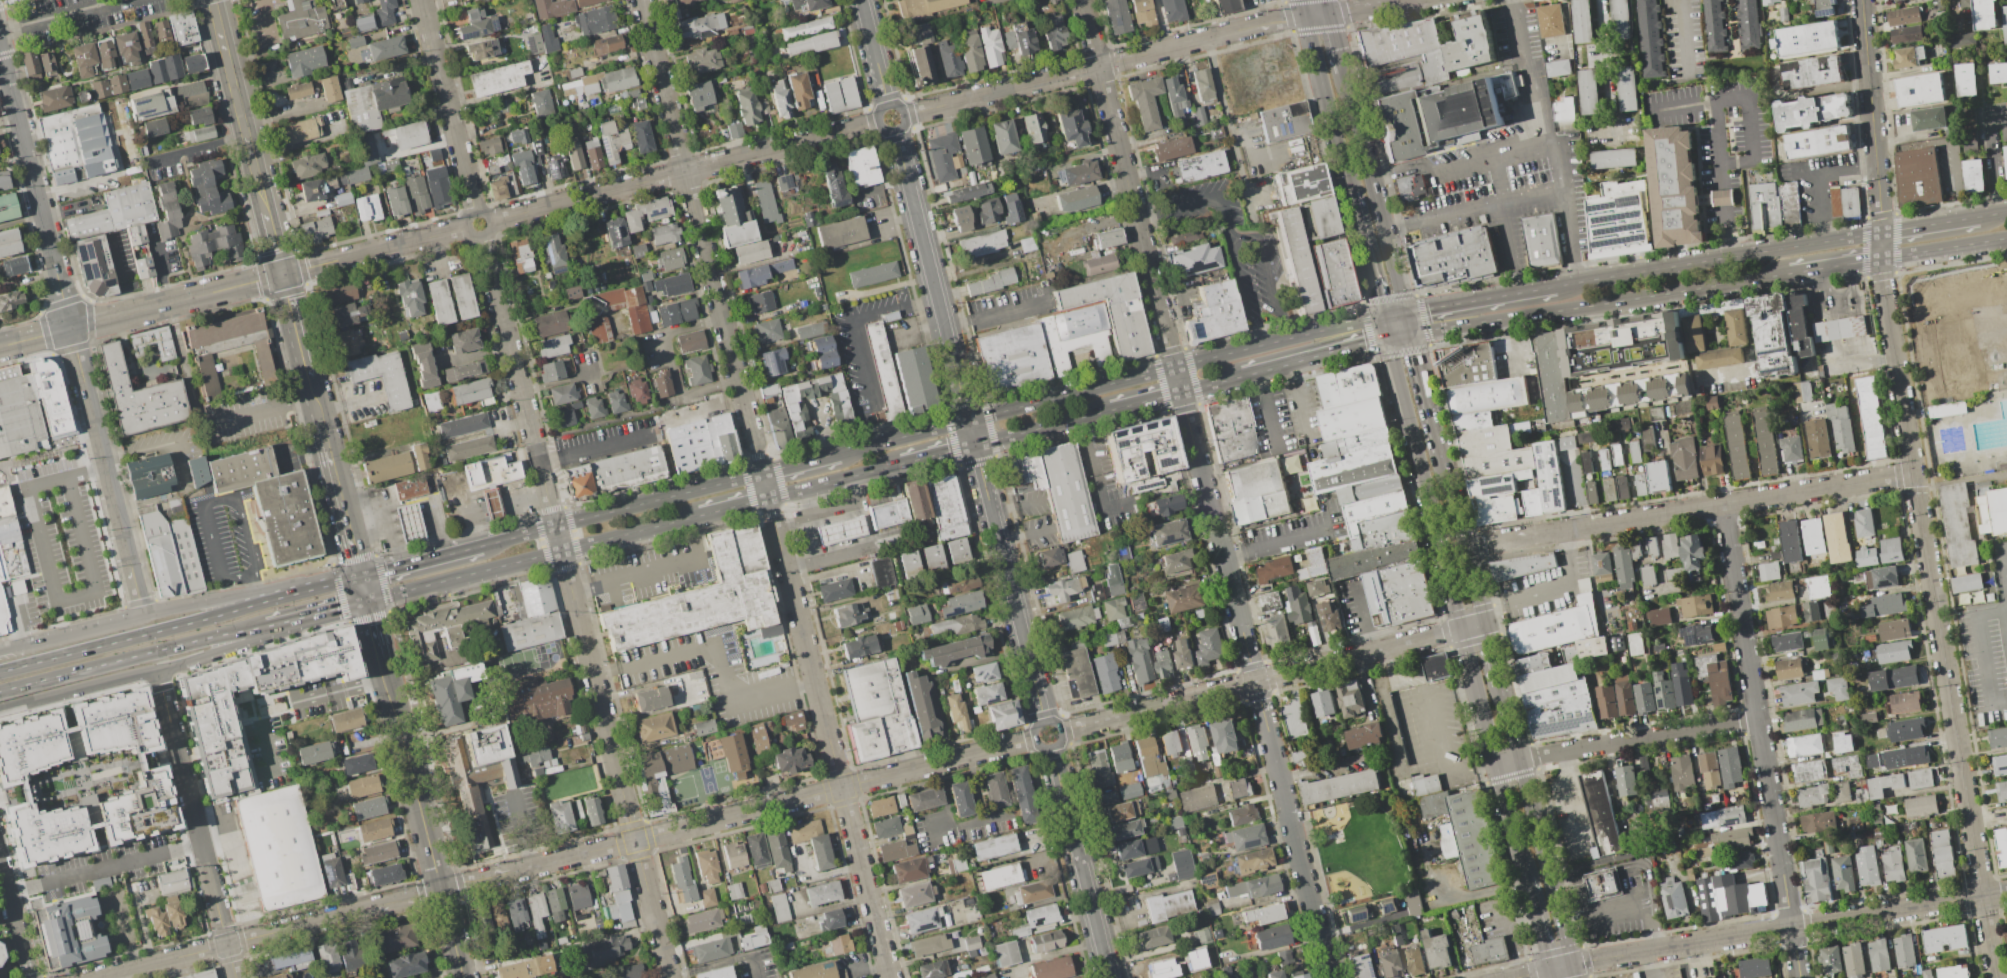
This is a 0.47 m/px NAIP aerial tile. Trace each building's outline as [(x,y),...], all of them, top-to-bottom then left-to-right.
[(287,11),(284,0),(311,0),(313,7),(322,5),(327,27),(322,28),(322,31),(292,38),(281,41),(275,14),(287,11)] [(345,7),(343,0),(328,0),(331,11),(345,7)] [(379,9),(377,0),(394,0),(396,7),(390,8),(394,23),(378,27),(373,10),(379,9)] [(549,2),(556,0),(564,0),(572,0),(574,10),(537,19),(532,0),(548,0),(549,2)] [(791,10),(789,0),(826,0),(827,5),(804,11),(804,9),(799,11),(798,8),(791,10)] [(900,18),(896,0),(966,0),(966,2),(929,12),(930,15),(919,18),(917,14),(900,18)] [(1102,1),(1102,0),(1123,0),(1131,29),(1120,32),(1111,34),(1107,19),(1106,19),(1101,1),(1102,1)] [(1132,11),(1129,0),(1148,0),(1155,24),(1142,28),(1140,22),(1133,24),(1130,12),(1132,11)] [(1164,23),(1158,0),(1181,0),(1185,18),(1164,23)] [(1217,15),(1213,0),(1237,0),(1239,8),(1217,15)] [(1590,0),(1572,0),(1576,44),(1593,42),(1590,0)] [(1628,0),(1610,0),(1614,40),(1631,39),(1628,0)] [(1642,78),(1636,0),(1655,0),(1655,5),(1659,4),(1660,12),(1656,12),(1657,21),(1660,20),(1661,28),(1657,28),(1658,38),(1661,38),(1662,45),(1659,46),(1659,54),(1663,53),(1663,61),(1660,61),(1661,71),(1664,71),(1665,76),(1661,76),(1642,78)] [(1707,53),(1703,0),(1722,0),(1722,1),(1719,1),(1720,11),(1723,11),(1724,18),(1721,18),(1722,29),(1726,29),(1726,36),(1722,36),(1723,46),(1727,45),(1727,51),(1707,53)] [(1738,10),(1738,0),(1755,0),(1757,23),(1760,23),(1761,36),(1758,37),(1759,48),(1739,50),(1739,45),(1741,45),(1741,35),(1738,35),(1737,28),(1740,28),(1739,17),(1736,17),(1736,10),(1738,10)] [(1816,17),(1813,0),(1835,0),(1835,3),(1832,4),(1833,14),(1816,17)] [(1959,8),(1958,0),(1971,0),(1972,7),(1959,8)] [(1974,31),(1971,0),(1995,0),(1997,27),(1991,27),(1992,29),(1974,31)] [(1536,7),(1560,4),(1565,35),(1541,38),(1536,7)] [(468,24),(464,9),(481,5),(484,18),(495,15),(498,29),(490,31),(490,33),(459,40),(456,27),(468,24)] [(584,12),(584,11),(609,5),(611,12),(614,12),(615,19),(613,20),(615,27),(581,36),(579,28),(577,28),(576,23),(574,24),(572,15),(584,12)] [(1786,7),(1788,21),(1779,22),(1778,7),(1786,7)] [(1888,11),(1919,7),(1921,22),(1890,27),(1888,11)] [(189,10),(197,40),(174,46),(166,16),(189,10)] [(1485,10),(1497,60),(1448,72),(1442,45),(1456,41),(1450,18),(1485,10)] [(370,14),(373,27),(355,31),(352,19),(370,14)] [(694,16),(694,18),(714,14),(715,17),(716,16),(719,28),(713,29),(712,28),(698,31),(699,36),(693,37),(688,38),(688,36),(680,38),(676,20),(694,16)] [(1057,14),(1060,26),(1063,26),(1065,36),(1062,37),(1064,44),(1057,46),(1057,48),(1048,51),(1046,41),(1043,42),(1041,32),(1043,31),(1040,18),(1057,14)] [(829,16),(832,27),(782,40),(779,28),(829,16)] [(1352,30),(1363,67),(1440,48),(1433,17),(1352,30)] [(166,19),(172,41),(158,44),(152,22),(166,19)] [(146,20),(155,52),(144,55),(136,23),(146,20)] [(1777,30),(1835,21),(1839,46),(1780,56),(1779,48),(1774,49),(1773,39),(1778,39),(1777,30)] [(916,77),(909,49),(919,46),(914,25),(927,22),(932,41),(926,43),(935,82),(911,88),(909,78),(916,77)] [(1005,50),(1001,33),(1011,30),(1010,25),(1021,22),(1023,29),(1030,28),(1035,49),(1030,50),(1030,52),(1018,56),(1015,47),(1005,50)] [(549,23),(553,38),(556,37),(559,49),(545,53),(538,26),(549,23)] [(1890,29),(1921,25),(1923,40),(1892,45),(1890,29)] [(986,26),(987,31),(996,28),(1005,60),(1001,61),(1002,64),(987,68),(978,35),(979,34),(977,28),(986,26)] [(348,28),(350,35),(341,37),(339,30),(348,28)] [(965,36),(964,32),(974,29),(983,64),(980,65),(981,68),(966,72),(957,38),(965,36)] [(808,37),(807,36),(835,30),(836,36),(834,36),(836,45),(811,51),(811,49),(786,55),(783,43),(808,37)] [(133,31),(138,49),(135,50),(138,62),(128,65),(127,61),(122,62),(120,53),(117,54),(112,36),(133,31)] [(1974,31),(1975,46),(1949,48),(1948,33),(1974,31)] [(538,32),(543,51),(530,54),(525,35),(538,32)] [(623,32),(627,47),(599,53),(597,47),(592,48),(590,40),(623,32)] [(362,35),(364,44),(349,48),(347,38),(362,35)] [(366,43),(400,35),(405,53),(370,61),(366,43)] [(494,38),(497,53),(491,55),(491,56),(469,61),(467,52),(466,53),(464,44),(487,39),(494,38)] [(110,39),(114,56),(110,57),(113,66),(100,69),(94,43),(110,39)] [(943,39),(945,46),(953,43),(958,61),(961,60),(963,68),(960,69),(961,74),(944,79),(935,42),(943,39)] [(91,42),(96,63),(89,65),(91,75),(78,78),(70,47),(91,42)] [(319,45),(324,65),(308,69),(309,74),(300,76),(290,79),(284,54),(319,45)] [(1896,59),(1894,49),(1914,46),(1918,65),(1895,69),(1893,59),(1896,59)] [(1923,46),(1925,58),(1919,59),(1920,64),(1918,64),(1915,47),(1923,46)] [(693,54),(692,50),(702,48),(703,51),(712,49),(713,52),(716,52),(720,66),(688,74),(683,56),(693,54)] [(1364,73),(1422,59),(1420,53),(1440,48),(1447,77),(1370,97),(1364,73)] [(34,50),(39,71),(38,72),(40,80),(28,82),(26,74),(24,75),(19,53),(34,50)] [(50,51),(54,68),(53,69),(54,72),(47,73),(47,71),(43,72),(38,54),(50,51)] [(201,52),(205,69),(185,74),(181,57),(201,52)] [(146,61),(176,53),(182,76),(152,83),(146,61)] [(1782,63),(1839,54),(1843,81),(1786,91),(1782,63)] [(1569,59),(1572,73),(1549,77),(1546,63),(1569,59)] [(467,75),(527,60),(530,72),(520,74),(523,85),(473,97),(467,75)] [(1977,96),(1958,97),(1955,65),(1974,63),(1977,96)] [(1989,65),(2006,64),(2006,83),(1991,84),(1989,65)] [(580,79),(579,78),(594,75),(593,73),(599,71),(602,70),(602,73),(630,66),(633,75),(634,75),(636,84),(605,92),(604,87),(600,88),(599,83),(598,79),(596,79),(599,91),(583,95),(583,92),(564,96),(563,96),(560,84),(580,79)] [(1638,110),(1635,66),(1617,67),(1621,112),(1638,110)] [(579,67),(581,74),(568,77),(567,70),(579,67)] [(1206,67),(1214,97),(1199,101),(1191,71),(1206,67)] [(144,68),(149,85),(128,90),(124,73),(144,68)] [(1600,114),(1596,69),(1579,71),(1582,115),(1600,114)] [(792,73),(792,75),(803,72),(809,98),(804,99),(806,108),(794,111),(793,106),(791,106),(790,102),(792,101),(785,75),(792,73)] [(1895,80),(1941,72),(1945,100),(1900,108),(1895,80)] [(110,76),(110,75),(114,74),(118,73),(118,75),(122,74),(126,90),(93,99),(89,82),(110,76)] [(334,75),(340,98),(325,102),(319,79),(334,75)] [(341,90),(402,76),(408,102),(397,105),(398,110),(387,113),(386,108),(377,110),(381,127),(352,135),(341,90)] [(851,76),(858,106),(829,113),(822,84),(851,76)] [(1158,76),(1162,92),(1150,95),(1158,128),(1141,132),(1133,100),(1129,101),(1125,85),(1158,76)] [(1174,76),(1176,85),(1179,84),(1183,100),(1186,99),(1188,106),(1179,108),(1181,117),(1172,119),(1162,79),(1174,76)] [(1385,162),(1486,136),(1485,132),(1505,127),(1505,121),(1515,117),(1521,104),(1516,79),(1495,86),(1492,77),(1407,95),(1406,90),(1370,97),(1385,162)] [(202,79),(208,103),(176,111),(170,87),(202,79)] [(776,83),(775,80),(780,79),(780,82),(782,82),(784,89),(785,88),(790,107),(786,108),(788,117),(780,119),(779,115),(777,116),(769,85),(776,83)] [(707,80),(713,102),(700,106),(702,110),(693,113),(692,108),(690,108),(685,86),(707,80)] [(290,85),(290,84),(296,83),(296,84),(308,81),(311,93),(309,93),(310,96),(301,98),(300,96),(287,99),(284,87),(290,85)] [(67,84),(72,104),(42,112),(41,112),(40,108),(38,102),(40,102),(37,92),(67,84)] [(157,92),(157,90),(167,87),(173,111),(133,122),(131,113),(132,113),(128,99),(157,92)] [(531,97),(530,92),(547,88),(553,115),(537,120),(536,117),(534,118),(533,113),(535,113),(533,102),(529,103),(528,98),(531,97)] [(756,100),(758,110),(757,110),(759,119),(755,120),(755,123),(743,126),(741,116),(739,116),(737,108),(738,108),(735,92),(751,88),(754,101),(756,100)] [(637,89),(639,96),(641,96),(644,107),(636,109),(636,106),(632,107),(630,99),(627,100),(625,92),(637,89)] [(1777,102),(1783,101),(1785,103),(1785,104),(1801,102),(1802,98),(1807,97),(1809,99),(1847,92),(1847,94),(1849,95),(1850,99),(1848,100),(1849,107),(1852,109),(1852,113),(1850,116),(1832,119),(1831,121),(1827,122),(1825,121),(1813,122),(1812,128),(1807,129),(1805,125),(1788,128),(1787,132),(1781,133),(1779,131),(1775,105),(1777,102)] [(1564,97),(1574,96),(1576,119),(1555,121),(1554,106),(1558,105),(1557,103),(1564,102),(1564,97)] [(508,98),(510,111),(501,112),(499,100),(508,98)] [(1303,99),(1258,111),(1267,143),(1312,131),(1303,99)] [(766,101),(768,112),(760,114),(757,103),(766,101)] [(96,102),(99,112),(101,111),(110,146),(107,147),(113,170),(54,185),(36,118),(96,102)] [(206,105),(211,122),(201,125),(200,121),(190,124),(186,110),(206,105)] [(1201,105),(1206,123),(1197,125),(1193,107),(1201,105)] [(1076,108),(1079,120),(1083,119),(1086,132),(1083,133),(1085,144),(1072,148),(1070,139),(1062,141),(1053,108),(1065,106),(1066,111),(1076,108)] [(1911,111),(1944,106),(1947,127),(1914,132),(1911,111)] [(1039,112),(1047,140),(1028,145),(1021,117),(1039,112)] [(317,115),(317,116),(319,116),(322,124),(318,125),(320,134),(297,141),(286,144),(285,137),(282,137),(279,125),(317,115)] [(162,117),(166,132),(145,137),(141,122),(162,117)] [(1009,119),(1017,150),(996,155),(989,124),(1009,119)] [(422,120),(427,142),(397,150),(391,128),(422,120)] [(646,120),(653,149),(637,153),(630,123),(646,120)] [(610,121),(612,127),(623,124),(629,148),(616,152),(618,162),(605,165),(598,134),(599,134),(597,124),(610,121)] [(739,121),(742,136),(729,139),(726,125),(739,121)] [(1220,123),(1223,136),(1210,140),(1207,127),(1220,123)] [(183,132),(212,125),(215,136),(188,143),(187,139),(185,140),(183,132)] [(979,125),(988,159),(977,162),(978,165),(972,166),(972,164),(965,165),(956,131),(979,125)] [(1644,128),(1681,125),(1681,130),(1689,130),(1691,149),(1688,149),(1689,162),(1693,161),(1694,180),(1691,180),(1692,186),(1696,186),(1698,214),(1694,214),(1695,232),(1710,231),(1711,246),(1654,251),(1648,172),(1644,128)] [(1848,125),(1852,148),(1788,159),(1784,135),(1848,125)] [(524,127),(528,141),(520,143),(519,140),(511,142),(508,131),(524,127)] [(1957,127),(1958,135),(1945,137),(1944,129),(1957,127)] [(944,135),(944,132),(953,130),(959,151),(949,153),(956,178),(937,183),(926,139),(944,135)] [(371,132),(373,139),(375,138),(376,142),(374,143),(378,162),(362,166),(355,136),(371,132)] [(1154,148),(1153,144),(1187,134),(1192,151),(1159,161),(1158,160),(1154,161),(1151,149),(1154,148)] [(497,136),(501,151),(487,154),(487,153),(482,154),(482,150),(478,151),(476,141),(497,136)] [(590,140),(590,137),(595,136),(602,166),(590,169),(583,142),(590,140)] [(1977,150),(1976,138),(1962,140),(1964,151),(1977,150)] [(538,139),(542,153),(534,155),(530,141),(538,139)] [(577,142),(583,167),(570,170),(564,145),(577,142)] [(1900,205),(1942,200),(1935,145),(1893,151),(1900,205)] [(870,146),(879,182),(864,186),(864,183),(852,186),(844,152),(870,146)] [(438,148),(441,158),(430,161),(427,151),(438,148)] [(1636,148),(1592,152),(1593,169),(1638,165),(1636,148)] [(529,149),(532,164),(530,164),(534,183),(521,186),(516,166),(512,167),(509,154),(529,149)] [(1220,149),(1225,171),(1180,183),(1175,162),(1220,149)] [(547,165),(545,157),(563,152),(565,160),(562,161),(566,175),(550,179),(549,173),(546,174),(544,166),(547,165)] [(299,158),(299,156),(307,155),(307,156),(322,153),(325,164),(324,164),(325,166),(318,168),(319,173),(295,179),(293,169),(291,170),(289,160),(299,158)] [(506,154),(509,163),(496,166),(498,172),(487,175),(483,160),(506,154)] [(196,168),(195,163),(221,156),(225,172),(215,175),(215,179),(212,179),(216,195),(227,192),(231,207),(223,209),(224,211),(208,215),(207,211),(198,213),(197,206),(195,206),(192,195),(196,194),(195,187),(190,188),(188,178),(189,178),(187,170),(196,168)] [(395,158),(398,169),(384,172),(382,161),(395,158)] [(1079,164),(1078,161),(1086,159),(1087,162),(1093,160),(1098,177),(1065,186),(1061,169),(1079,164)] [(1966,193),(1985,191),(1982,159),(1962,161),(1966,193)] [(825,168),(824,164),(832,162),(834,171),(838,171),(843,193),(846,192),(849,203),(830,208),(826,193),(828,193),(822,169),(825,168)] [(1279,173),(1325,162),(1334,197),(1286,207),(1279,173)] [(407,166),(408,174),(401,176),(399,168),(407,166)] [(443,166),(451,201),(440,204),(441,207),(432,209),(423,171),(443,166)] [(366,167),(369,178),(347,183),(345,172),(366,167)] [(9,188),(0,190),(0,170),(5,169),(9,188)] [(495,180),(494,178),(502,176),(501,174),(511,171),(517,194),(507,196),(508,198),(492,202),(487,183),(495,180)] [(319,178),(319,179),(333,176),(333,175),(343,172),(346,183),(336,185),(336,187),(324,190),(324,191),(322,191),(324,198),(303,202),(299,183),(319,178)] [(790,173),(793,187),(778,191),(775,177),(790,173)] [(1413,196),(1426,193),(1421,173),(1408,176),(1413,196)] [(411,175),(412,177),(420,175),(428,207),(422,209),(422,212),(411,215),(402,177),(411,175)] [(767,179),(776,214),(779,213),(781,222),(775,223),(774,220),(760,223),(750,183),(767,179)] [(170,180),(180,227),(176,228),(177,235),(170,237),(170,240),(159,242),(155,222),(164,220),(162,210),(159,211),(156,196),(158,195),(156,184),(170,180)] [(1651,251),(1645,212),(1648,212),(1646,181),(1619,185),(1618,180),(1601,182),(1605,198),(1587,201),(1592,260),(1651,251)] [(146,181),(156,219),(140,224),(124,228),(101,234),(71,242),(68,243),(61,219),(105,208),(101,193),(146,181)] [(1779,183),(1796,181),(1801,225),(1783,227),(1779,183)] [(950,195),(949,190),(981,182),(982,184),(987,182),(990,192),(976,196),(977,198),(973,199),(972,197),(947,203),(945,196),(950,195)] [(1747,186),(1779,183),(1783,227),(1752,230),(1747,186)] [(720,188),(736,184),(746,221),(750,220),(755,239),(724,247),(719,228),(722,227),(715,198),(713,198),(711,190),(720,188)] [(1059,211),(1055,195),(1093,184),(1098,204),(1066,213),(1059,211)] [(390,186),(391,188),(401,185),(408,212),(398,214),(398,213),(389,215),(383,188),(390,186)] [(1840,188),(1857,187),(1859,215),(1842,217),(1840,188)] [(1713,191),(1733,189),(1735,205),(1714,207),(1713,191)] [(349,191),(352,203),(336,207),(333,195),(349,191)] [(18,216),(0,221),(0,195),(12,192),(18,216)] [(1013,192),(1021,220),(1003,225),(1001,216),(1005,215),(1000,196),(1013,192)] [(375,193),(381,218),(372,221),(371,218),(359,221),(353,198),(375,193)] [(633,209),(632,204),(641,202),(664,196),(665,200),(668,199),(672,214),(645,221),(643,213),(639,214),(640,218),(637,219),(640,229),(627,233),(621,212),(633,209)] [(995,196),(999,213),(994,214),(996,220),(978,224),(975,212),(978,211),(975,201),(995,196)] [(1305,205),(1334,197),(1344,235),(1314,242),(1305,205)] [(949,209),(965,205),(970,222),(968,222),(970,229),(957,232),(955,225),(953,226),(949,209)] [(805,216),(804,212),(813,210),(817,224),(805,227),(803,217),(805,216)] [(1274,215),(1295,210),(1320,312),(1298,317),(1274,215)] [(860,215),(866,238),(829,248),(829,246),(820,248),(815,227),(860,215)] [(1525,220),(1557,215),(1564,263),(1533,268),(1525,220)] [(310,221),(310,222),(319,220),(318,218),(327,216),(332,233),(325,235),(325,237),(318,238),(319,242),(313,243),(312,240),(302,243),(297,225),(310,221)] [(620,217),(627,243),(609,248),(602,222),(620,217)] [(674,221),(675,227),(678,226),(680,233),(677,234),(678,240),(670,242),(669,241),(654,244),(649,227),(674,221)] [(191,261),(189,262),(185,245),(190,244),(187,234),(194,233),(194,231),(203,228),(205,233),(214,230),(213,226),(223,224),(223,225),(231,223),(233,232),(237,231),(241,246),(239,247),(241,254),(242,258),(234,260),(233,256),(226,257),(224,251),(222,251),(221,247),(208,250),(209,255),(206,256),(208,264),(201,265),(202,269),(194,271),(191,261)] [(140,224),(153,275),(138,279),(124,228),(140,224)] [(20,251),(0,256),(0,231),(14,227),(20,251)] [(1118,227),(1122,242),(1113,244),(1113,248),(1104,250),(1103,247),(1097,248),(1095,243),(1092,244),(1089,234),(1118,227)] [(1003,229),(1005,238),(1004,239),(1005,245),(996,248),(997,250),(973,257),(972,254),(963,256),(961,249),(959,250),(957,241),(1003,229)] [(1196,229),(1198,239),(1171,247),(1168,237),(1196,229)] [(1412,250),(1418,248),(1487,229),(1500,274),(1472,282),(1471,277),(1449,284),(1448,280),(1423,287),(1412,250)] [(547,256),(547,255),(545,256),(543,248),(545,247),(542,237),(555,233),(558,245),(561,244),(568,271),(552,275),(548,262),(543,264),(541,258),(547,256)] [(101,234),(117,292),(100,297),(100,294),(89,297),(86,285),(82,286),(71,242),(101,234)] [(1033,236),(1036,249),(1021,253),(1018,240),(1033,236)] [(525,239),(528,251),(530,251),(532,258),(530,258),(533,270),(516,274),(509,243),(525,239)] [(764,239),(768,256),(736,265),(732,247),(764,239)] [(1313,247),(1344,239),(1360,302),(1329,309),(1313,247)] [(1177,249),(1177,252),(1190,249),(1189,246),(1204,242),(1206,248),(1216,245),(1221,266),(1177,277),(1171,251),(1177,249)] [(643,243),(646,255),(633,258),(630,246),(643,243)] [(680,247),(684,263),(681,264),(682,266),(662,271),(661,265),(657,266),(654,253),(680,247)] [(1084,261),(1083,260),(1090,259),(1088,251),(1095,249),(1097,256),(1113,253),(1116,268),(1087,276),(1085,265),(1081,266),(1080,262),(1084,261)] [(24,256),(25,256),(29,271),(17,274),(18,275),(14,276),(14,274),(5,276),(1,261),(24,256)] [(765,263),(765,264),(790,258),(793,268),(768,275),(768,277),(763,279),(764,283),(737,290),(735,283),(738,283),(735,271),(765,263)] [(894,260),(898,276),(851,288),(847,272),(894,260)] [(987,278),(987,276),(994,274),(994,271),(1011,266),(1015,282),(1000,285),(1001,288),(968,296),(965,284),(987,278)] [(649,268),(651,278),(641,281),(638,271),(649,268)] [(465,272),(476,315),(459,319),(448,277),(465,272)] [(686,272),(691,289),(665,296),(664,294),(661,295),(660,290),(654,292),(651,281),(686,272)] [(1056,293),(1134,273),(1155,353),(1119,362),(1104,302),(1061,313),(1056,293)] [(357,278),(360,289),(355,290),(357,297),(324,306),(320,289),(357,278)] [(396,284),(395,283),(415,278),(416,281),(417,281),(422,302),(419,303),(422,314),(407,317),(405,306),(402,307),(399,295),(397,296),(394,285),(396,284)] [(443,278),(453,321),(436,325),(425,283),(443,278)] [(1190,310),(1204,306),(1198,287),(1231,279),(1244,328),(1189,343),(1183,322),(1192,319),(1190,310)] [(648,280),(651,290),(642,292),(640,285),(639,282),(648,280)] [(578,285),(582,296),(565,300),(562,289),(578,285)] [(622,287),(623,289),(640,285),(642,292),(647,313),(646,314),(650,330),(638,333),(632,335),(625,307),(608,311),(603,303),(589,295),(622,287)] [(768,289),(773,308),(753,313),(751,307),(748,308),(745,296),(768,289)] [(14,308),(0,311),(0,294),(17,290),(18,293),(22,292),(24,302),(13,304),(14,308)] [(1746,299),(1749,299),(1748,297),(1754,296),(1755,298),(1776,295),(1776,293),(1782,292),(1782,294),(1784,293),(1787,310),(1782,310),(1790,357),(1794,356),(1795,358),(1797,373),(1759,379),(1756,360),(1759,360),(1755,337),(1753,337),(1752,331),(1755,331),(1752,316),(1749,316),(1746,299)] [(1784,293),(1796,292),(1797,295),(1804,293),(1806,305),(1803,305),(1808,337),(1811,336),(1814,355),(1795,358),(1794,356),(1787,310),(1784,293)] [(589,295),(603,303),(596,315),(583,308),(581,297),(589,295)] [(694,297),(697,305),(693,306),(696,318),(660,327),(655,307),(694,297)] [(1740,298),(1742,307),(1723,310),(1724,314),(1699,318),(1699,314),(1681,317),(1679,307),(1740,298)] [(350,302),(352,307),(367,303),(369,313),(355,317),(357,322),(337,327),(331,307),(350,302)] [(1119,362),(1052,380),(1037,323),(1036,319),(1061,313),(1104,302),(1119,362)] [(190,324),(191,328),(254,312),(253,308),(259,306),(268,343),(266,344),(275,382),(263,385),(253,343),(210,354),(221,397),(205,401),(195,361),(192,362),(183,326),(190,324)] [(1723,310),(1742,307),(1747,343),(1729,346),(1724,314),(1723,310)] [(605,317),(612,340),(592,345),(583,308),(596,315),(605,317)] [(563,309),(568,329),(537,337),(532,317),(563,309)] [(1684,358),(1566,378),(1560,329),(1677,310),(1684,358)] [(1681,317),(1699,314),(1699,318),(1704,350),(1686,353),(1681,317)] [(1811,323),(1862,315),(1865,334),(1814,342),(1811,323)] [(777,318),(782,338),(759,343),(758,338),(755,338),(752,324),(777,318)] [(823,321),(826,333),(799,340),(796,328),(823,321)] [(867,325),(883,321),(908,416),(878,423),(876,413),(889,410),(867,325)] [(976,338),(1037,323),(1052,380),(991,395),(976,338)] [(167,326),(175,358),(160,361),(156,342),(136,347),(139,358),(133,359),(128,336),(167,326)] [(475,327),(480,347),(453,354),(448,334),(475,327)] [(350,329),(350,331),(356,329),(357,333),(359,332),(359,335),(358,335),(360,341),(362,340),(362,344),(356,345),(358,353),(345,356),(339,331),(350,329)] [(677,340),(675,335),(701,329),(706,347),(680,353),(678,347),(677,347),(675,340),(677,340)] [(405,330),(407,338),(399,340),(397,332),(405,330)] [(1530,335),(1558,330),(1567,392),(1571,420),(1546,423),(1539,373),(1535,352),(1533,353),(1530,335)] [(567,334),(569,342),(565,343),(568,352),(544,358),(543,355),(539,356),(535,342),(567,334)] [(829,334),(833,349),(814,354),(812,348),(808,349),(805,340),(829,334)] [(116,341),(130,392),(179,379),(189,417),(122,435),(98,346),(116,341)] [(426,341),(437,385),(420,389),(416,372),(419,372),(417,361),(414,362),(409,345),(426,341)] [(1433,349),(1490,341),(1496,379),(1444,388),(1433,349)] [(895,355),(930,346),(945,403),(910,412),(895,355)] [(1695,353),(1740,346),(1742,361),(1742,362),(1697,370),(1694,354),(1695,353)] [(783,347),(786,358),(785,359),(786,363),(783,364),(785,372),(775,375),(766,377),(760,353),(783,347)] [(815,360),(814,354),(833,349),(837,364),(818,369),(818,368),(813,369),(811,361),(815,360)] [(344,361),(372,354),(373,356),(396,351),(409,406),(389,411),(380,376),(354,383),(353,381),(350,382),(344,361)] [(686,360),(686,359),(704,354),(707,364),(710,364),(712,371),(708,372),(711,381),(690,386),(688,378),(691,377),(689,369),(685,369),(683,360),(686,360)] [(455,365),(456,367),(461,365),(461,366),(463,365),(463,364),(468,363),(467,362),(482,358),(486,372),(471,376),(470,373),(458,377),(459,379),(445,383),(441,369),(455,365)] [(542,373),(539,365),(559,359),(564,377),(541,383),(539,374),(542,373)] [(1318,379),(1373,365),(1381,396),(1326,410),(1318,379)] [(10,461),(0,462),(0,370),(18,366),(21,376),(34,373),(47,436),(49,446),(9,456),(10,461)] [(663,375),(662,371),(667,370),(673,394),(658,398),(653,378),(663,375)] [(1687,372),(1690,395),(1588,412),(1589,416),(1571,419),(1567,392),(1574,391),(1574,389),(1593,386),(1594,388),(1603,386),(1603,384),(1623,381),(1623,383),(1632,381),(1632,379),(1652,376),(1652,378),(1662,376),(1661,375),(1681,371),(1681,373),(1687,372)] [(794,384),(827,375),(827,376),(840,373),(848,407),(854,429),(837,433),(836,430),(827,394),(831,393),(830,390),(823,392),(823,395),(805,400),(804,397),(798,398),(799,401),(795,402),(797,408),(803,406),(812,440),(795,445),(781,388),(794,384)] [(1523,375),(1528,404),(1490,410),(1451,416),(1444,388),(1496,379),(1523,375)] [(1873,375),(1887,456),(1867,459),(1854,379),(1873,375)] [(487,376),(490,385),(487,386),(489,396),(454,405),(449,387),(487,376)] [(629,384),(629,381),(638,379),(639,382),(644,381),(648,398),(644,399),(645,403),(639,404),(638,401),(633,402),(632,397),(629,397),(626,385),(629,384)] [(776,381),(779,393),(761,397),(758,386),(776,381)] [(1807,381),(1807,382),(1809,382),(1812,400),(1794,403),(1791,384),(1807,381)] [(571,382),(576,399),(552,405),(548,388),(571,382)] [(438,390),(443,408),(426,412),(422,394),(438,390)] [(616,390),(617,394),(622,392),(624,403),(627,402),(629,409),(611,414),(607,396),(606,393),(616,390)] [(1715,395),(1718,408),(1706,410),(1704,397),(1715,395)] [(585,402),(585,398),(593,396),(594,400),(599,398),(603,415),(588,419),(584,402),(585,402)] [(1317,412),(1326,410),(1381,396),(1389,426),(1345,437),(1325,442),(1317,412)] [(1206,407),(1244,397),(1259,453),(1220,462),(1206,407)] [(1690,400),(1692,411),(1675,414),(1673,403),(1690,400)] [(1928,418),(1926,406),(1964,400),(1966,413),(1928,418)] [(1836,402),(1836,407),(1845,405),(1847,418),(1849,418),(1854,451),(1841,453),(1840,448),(1835,449),(1830,418),(1826,419),(1825,412),(1824,412),(1823,404),(1836,402)] [(1661,406),(1663,419),(1649,421),(1647,409),(1661,406)] [(782,407),(792,444),(775,449),(765,411),(782,407)] [(570,408),(574,423),(555,429),(551,413),(570,408)] [(1767,409),(1777,473),(1761,476),(1751,412),(1767,409)] [(1492,426),(1455,432),(1451,416),(1490,410),(1492,426)] [(485,411),(489,427),(442,439),(438,423),(485,411)] [(670,431),(734,414),(746,461),(682,477),(670,431)] [(1739,414),(1749,478),(1733,481),(1722,417),(1739,414)] [(1628,418),(1629,428),(1627,428),(1627,431),(1616,433),(1615,430),(1608,431),(1606,421),(1628,418)] [(1824,418),(1830,456),(1810,459),(1804,421),(1824,418)] [(1508,424),(1528,420),(1530,433),(1510,436),(1508,424)] [(1119,486),(1107,436),(1169,421),(1181,470),(1154,477),(1148,453),(1139,455),(1145,480),(1119,486)] [(1508,424),(1510,436),(1512,449),(1532,447),(1536,468),(1513,472),(1467,480),(1455,432),(1492,426),(1508,424)] [(1349,455),(1345,437),(1389,426),(1393,443),(1349,455)] [(1651,426),(1655,450),(1642,452),(1638,428),(1651,426)] [(1599,430),(1601,440),(1579,444),(1577,433),(1599,430)] [(490,434),(494,449),(447,462),(443,446),(490,434)] [(1573,435),(1576,448),(1559,450),(1557,438),(1573,435)] [(1798,435),(1802,459),(1795,460),(1795,462),(1791,463),(1791,461),(1783,462),(1781,447),(1779,447),(1778,438),(1798,435)] [(1679,441),(1678,438),(1692,436),(1698,477),(1675,481),(1672,458),(1670,458),(1668,443),(1679,441)] [(1554,440),(1565,510),(1543,513),(1539,488),(1536,468),(1532,447),(1532,443),(1554,440)] [(1637,441),(1641,461),(1631,463),(1628,442),(1637,441)] [(1312,464),(1349,455),(1393,443),(1401,474),(1355,486),(1320,494),(1312,464)] [(1719,443),(1724,472),(1703,476),(1698,446),(1719,443)] [(1619,444),(1622,465),(1613,466),(1610,445),(1619,444)] [(413,449),(427,445),(428,449),(430,449),(431,454),(427,455),(431,470),(420,473),(413,449)] [(1076,445),(1099,537),(1064,546),(1050,490),(1041,453),(1076,445)] [(208,463),(269,447),(277,477),(302,471),(324,556),(273,568),(253,486),(216,495),(208,463)] [(565,472),(663,447),(671,478),(573,503),(565,472)] [(1607,448),(1610,469),(1601,470),(1598,450),(1607,448)] [(1589,451),(1592,472),(1583,473),(1580,452),(1589,451)] [(135,500),(126,463),(168,453),(176,484),(168,486),(170,491),(135,500)] [(365,464),(409,453),(415,474),(371,485),(365,464)] [(1008,462),(1041,453),(1050,490),(1036,493),(1035,488),(1015,493),(1008,462)] [(1279,458),(1281,474),(1300,472),(1299,455),(1279,458)] [(191,486),(208,483),(203,456),(187,459),(191,486)] [(476,464),(503,457),(509,481),(482,488),(476,464)] [(1225,473),(1277,459),(1292,514),(1239,528),(1225,473)] [(1665,460),(1670,490),(1650,493),(1645,463),(1665,460)] [(1516,491),(1490,495),(1471,498),(1467,480),(1513,472),(1516,491)] [(927,480),(955,473),(969,533),(941,540),(927,480)] [(1642,473),(1646,494),(1637,495),(1633,475),(1642,473)] [(1359,503),(1355,486),(1401,474),(1405,491),(1359,503)] [(1625,476),(1628,498),(1618,499),(1615,477),(1625,476)] [(393,484),(424,477),(428,494),(398,501),(393,484)] [(1612,478),(1616,500),(1605,501),(1602,479),(1612,478)] [(903,485),(920,481),(929,520),(912,524),(903,485)] [(1594,481),(1597,502),(1587,504),(1584,482),(1594,481)] [(1978,563),(1974,539),(1970,540),(1965,506),(1969,506),(1965,482),(1938,486),(1950,567),(1978,563)] [(18,578),(0,583),(0,485),(8,483),(31,575),(18,578)] [(494,488),(501,516),(489,519),(486,507),(482,491),(494,488)] [(1539,488),(1543,513),(1525,516),(1521,491),(1539,488)] [(1987,491),(2006,488),(2006,533),(1994,535),(1994,531),(1981,533),(1975,497),(1988,495),(1987,491)] [(1354,554),(1343,507),(1359,503),(1405,491),(1410,510),(1359,523),(1366,551),(1354,554)] [(1178,494),(1182,507),(1170,510),(1171,513),(1158,516),(1157,514),(1154,514),(1151,501),(1178,494)] [(1518,519),(1477,525),(1471,498),(1490,495),(1491,499),(1513,495),(1518,519)] [(867,509),(875,507),(883,505),(891,503),(899,502),(903,501),(908,522),(897,525),(888,527),(880,529),(873,531),(867,509)] [(396,508),(417,503),(418,506),(421,520),(424,533),(425,538),(404,543),(403,538),(400,525),(396,512),(396,508)] [(1857,518),(1855,510),(1870,507),(1875,535),(1870,535),(1870,537),(1864,538),(1864,536),(1857,537),(1854,518),(1857,518)] [(162,598),(206,589),(185,518),(169,522),(157,509),(138,513),(162,598)] [(1410,510),(1417,538),(1366,551),(1359,523),(1410,510)] [(1842,512),(1847,543),(1849,543),(1851,560),(1831,563),(1823,515),(1842,512)] [(821,544),(816,526),(827,523),(852,517),(862,514),(866,533),(857,535),(832,542),(821,544)] [(1182,517),(1187,538),(1153,546),(1148,526),(1182,517)] [(1820,517),(1826,552),(1806,555),(1800,521),(1820,517)] [(1794,519),(1801,560),(1784,563),(1777,522),(1794,519)] [(597,613),(718,583),(705,534),(728,529),(730,530),(756,523),(771,583),(776,602),(773,604),(777,625),(745,634),(742,620),(612,654),(606,629),(601,631),(597,613)] [(1663,540),(1662,535),(1675,533),(1676,537),(1677,537),(1677,538),(1676,539),(1679,556),(1672,557),(1672,559),(1670,559),(1670,558),(1669,558),(1669,560),(1664,561),(1661,541),(1663,540)] [(1698,534),(1700,546),(1705,546),(1706,558),(1700,559),(1701,568),(1687,570),(1687,569),(1684,570),(1679,538),(1698,534)] [(1655,536),(1657,555),(1656,558),(1654,558),(1654,556),(1651,556),(1651,555),(1648,554),(1645,538),(1655,536)] [(1881,553),(1879,539),(1899,536),(1903,559),(1881,563),(1879,553),(1881,553)] [(962,537),(968,561),(950,565),(944,542),(962,537)] [(1330,560),(1354,554),(1366,551),(1417,538),(1423,561),(1380,571),(1355,578),(1335,583),(1330,560)] [(1638,539),(1641,556),(1640,556),(1640,558),(1636,559),(1636,561),(1634,561),(1634,559),(1632,559),(1629,540),(1638,539)] [(937,543),(944,568),(926,572),(919,548),(937,543)] [(1311,566),(1306,549),(1321,545),(1328,572),(1298,580),(1296,570),(1311,566)] [(1055,546),(1056,549),(1060,548),(1063,562),(1040,567),(1036,551),(1055,546)] [(1620,546),(1621,550),(1629,548),(1635,581),(1631,582),(1631,588),(1619,590),(1616,571),(1614,571),(1614,567),(1615,567),(1612,548),(1620,546)] [(1856,556),(1855,550),(1860,550),(1859,547),(1866,546),(1866,549),(1876,547),(1878,564),(1857,567),(1855,556),(1856,556)] [(1193,547),(1195,557),(1190,558),(1192,568),(1166,574),(1161,555),(1193,547)] [(914,549),(920,573),(902,578),(896,554),(914,549)] [(1079,549),(1084,569),(1070,573),(1064,553),(1079,549)] [(1780,550),(1781,557),(1770,559),(1769,552),(1780,550)] [(1496,582),(1556,566),(1552,551),(1491,562),(1496,582)] [(1608,552),(1612,573),(1610,573),(1611,580),(1594,582),(1590,555),(1608,552)] [(1265,565),(1264,562),(1272,559),(1288,554),(1293,573),(1267,580),(1267,583),(1259,585),(1255,567),(1265,565)] [(875,587),(894,582),(888,555),(869,560),(875,587)] [(1394,626),(1383,585),(1380,571),(1423,561),(1436,615),(1394,626)] [(1777,561),(1780,578),(1760,581),(1757,564),(1777,561)] [(1106,569),(1105,565),(1114,563),(1122,592),(1109,596),(1102,570),(1106,569)] [(1895,565),(1897,575),(1896,576),(1898,585),(1873,589),(1873,588),(1867,589),(1864,571),(1870,570),(1870,569),(1895,565)] [(1653,566),(1656,584),(1651,585),(1651,587),(1648,587),(1648,585),(1643,586),(1640,568),(1653,566)] [(1682,567),(1684,578),(1680,579),(1680,578),(1674,579),(1674,580),(1673,580),(1673,579),(1666,580),(1664,570),(1682,567)] [(1359,591),(1355,578),(1380,571),(1383,585),(1359,591)] [(1980,573),(1982,588),(1952,593),(1949,578),(1980,573)] [(821,601),(853,592),(849,575),(816,584),(821,601)] [(946,577),(946,579),(964,575),(965,578),(975,576),(978,585),(946,594),(945,592),(940,594),(937,579),(946,577)] [(1827,575),(1831,596),(1809,599),(1806,578),(1827,575)] [(1051,583),(1051,581),(1061,578),(1062,581),(1082,576),(1084,586),(1078,587),(1080,595),(1073,596),(1072,593),(1065,595),(1067,600),(1056,602),(1054,594),(1049,596),(1048,593),(1046,593),(1043,585),(1051,583)] [(523,585),(554,577),(562,611),(555,613),(531,618),(523,585)] [(1513,657),(1598,635),(1588,577),(1576,579),(1579,594),(1575,595),(1578,606),(1504,625),(1513,657)] [(1325,579),(1326,585),(1324,586),(1326,592),(1310,596),(1307,582),(1325,579)] [(1769,586),(1768,584),(1791,580),(1794,598),(1766,602),(1763,587),(1769,586)] [(1092,590),(1091,585),(1100,582),(1104,599),(1092,601),(1089,590),(1092,590)] [(12,631),(0,634),(0,583),(12,631)] [(1200,584),(1205,604),(1170,613),(1165,592),(1200,584)] [(1288,600),(1285,588),(1298,584),(1300,593),(1305,591),(1312,619),(1294,624),(1293,621),(1289,622),(1284,601),(1288,600)] [(895,586),(898,597),(887,600),(884,589),(895,586)] [(945,606),(943,600),(945,600),(945,598),(978,590),(982,607),(940,618),(938,608),(945,606)] [(1278,590),(1282,607),(1275,609),(1275,610),(1272,611),(1272,610),(1262,612),(1258,596),(1278,590)] [(1142,592),(1146,608),(1132,612),(1128,596),(1142,592)] [(1871,604),(1870,597),(1901,592),(1902,601),(1907,600),(1908,610),(1861,618),(1859,606),(1871,604)] [(1674,599),(1710,594),(1712,613),(1682,618),(1680,606),(1675,607),(1674,599)] [(421,667),(408,617),(495,595),(501,616),(436,632),(443,662),(421,667)] [(1122,596),(1124,604),(1121,605),(1124,616),(1130,614),(1132,624),(1118,628),(1116,618),(1106,621),(1101,601),(1122,596)] [(833,607),(864,598),(870,616),(838,625),(833,607)] [(1330,600),(1333,610),(1338,609),(1342,627),(1337,628),(1338,631),(1330,633),(1330,630),(1324,632),(1317,604),(1330,600)] [(1817,600),(1820,620),(1806,622),(1803,603),(1817,600)] [(1833,601),(1837,621),(1825,623),(1822,603),(1833,601)] [(924,603),(928,620),(909,625),(905,608),(924,603)] [(1089,604),(1090,608),(1096,607),(1099,617),(1093,618),(1094,622),(1060,631),(1056,613),(1089,604)] [(1770,610),(1770,608),(1794,605),(1797,619),(1795,619),(1796,623),(1792,624),(1792,625),(1767,629),(1764,611),(1770,610)] [(1668,606),(1671,623),(1651,626),(1650,618),(1645,619),(1644,610),(1668,606)] [(500,626),(555,613),(562,637),(506,651),(500,626)] [(927,624),(973,613),(975,617),(978,616),(978,619),(982,619),(984,627),(953,634),(952,631),(948,632),(948,630),(930,634),(927,624)] [(1269,635),(1265,620),(1271,618),(1270,616),(1282,613),(1291,645),(1272,650),(1271,644),(1267,645),(1264,636),(1269,635)] [(1907,618),(1910,636),(1880,641),(1877,623),(1907,618)] [(1314,620),(1320,643),(1312,646),(1306,622),(1314,620)] [(1636,620),(1637,629),(1628,631),(1627,622),(1636,620)] [(1680,637),(1678,628),(1686,627),(1686,626),(1710,622),(1711,626),(1713,638),(1713,641),(1686,646),(1685,636),(1680,637)] [(448,648),(462,644),(457,624),(442,628),(448,648)] [(341,672),(251,693),(249,684),(243,656),(287,646),(286,642),(349,627),(361,677),(343,681),(341,672)] [(450,631),(466,627),(471,647),(455,651),(450,631)] [(1198,650),(1197,644),(1201,643),(1198,631),(1216,627),(1224,656),(1208,660),(1209,664),(1197,667),(1195,658),(1196,657),(1195,651),(1198,650)] [(1813,632),(1813,630),(1825,628),(1828,648),(1815,651),(1812,632),(1813,632)] [(846,657),(878,648),(873,630),(841,639),(846,657)] [(1116,643),(1103,646),(1100,633),(1113,630),(1116,643)] [(1800,631),(1802,648),(1774,652),(1773,646),(1772,646),(1770,636),(1800,631)] [(1640,632),(1643,653),(1629,655),(1626,634),(1640,632)] [(918,651),(920,660),(928,658),(930,667),(936,666),(937,669),(942,667),(946,660),(971,655),(978,659),(993,655),(988,633),(918,651)] [(1874,634),(1875,640),(1865,642),(1864,635),(1874,634)] [(1622,635),(1624,649),(1609,652),(1606,637),(1622,635)] [(1605,636),(1608,653),(1580,658),(1576,645),(1575,641),(1605,636)] [(1125,640),(1134,638),(1134,639),(1141,638),(1141,639),(1147,638),(1149,648),(1147,649),(1154,679),(1145,681),(1145,683),(1135,685),(1132,672),(1131,672),(1128,662),(1130,661),(1129,656),(1127,657),(1124,647),(1126,647),(1125,640)] [(1177,651),(1174,640),(1186,638),(1188,649),(1190,648),(1194,665),(1191,665),(1192,668),(1179,671),(1178,668),(1177,668),(1173,652),(1177,651)] [(1911,639),(1912,648),(1908,649),(1910,659),(1878,664),(1875,645),(1911,639)] [(1663,642),(1665,651),(1654,653),(1652,644),(1663,642)] [(1723,642),(1725,650),(1713,652),(1711,644),(1723,642)] [(1576,645),(1580,658),(1580,660),(1565,664),(1561,649),(1576,645)] [(1082,646),(1094,693),(1077,697),(1072,678),(1065,679),(1058,653),(1082,646)] [(1168,649),(1173,669),(1169,670),(1170,676),(1161,679),(1159,672),(1157,672),(1155,662),(1158,661),(1155,652),(1168,649)] [(1369,668),(1446,650),(1478,782),(1401,801),(1369,668)] [(1517,677),(1518,676),(1555,667),(1551,651),(1513,661),(1517,677)] [(1110,653),(1116,670),(1113,671),(1115,676),(1117,675),(1118,679),(1116,680),(1119,689),(1100,694),(1089,659),(1110,653)] [(856,761),(919,745),(895,654),(841,669),(855,722),(846,724),(856,761)] [(1715,654),(1716,661),(1726,660),(1732,699),(1725,700),(1726,705),(1713,707),(1708,675),(1696,677),(1693,657),(1715,654)] [(194,673),(193,671),(202,669),(202,671),(209,669),(209,666),(217,664),(218,667),(224,665),(223,661),(243,656),(249,684),(243,686),(244,689),(235,691),(234,688),(229,689),(254,787),(208,799),(177,677),(194,673)] [(1775,668),(1774,661),(1800,657),(1803,675),(1777,680),(1776,670),(1774,670),(1774,668),(1775,668)] [(440,676),(438,672),(478,661),(482,677),(465,682),(470,697),(456,701),(461,722),(441,727),(436,710),(435,711),(426,680),(440,676)] [(971,666),(974,680),(982,679),(982,681),(998,678),(994,661),(971,666)] [(1671,671),(1670,663),(1684,661),(1685,669),(1687,669),(1692,703),(1675,706),(1670,672),(1671,671)] [(1518,676),(1555,667),(1574,662),(1578,677),(1578,679),(1523,694),(1522,691),(1518,676)] [(1868,672),(1915,664),(1918,684),(1871,692),(1868,672)] [(920,740),(904,670),(913,668),(916,675),(923,673),(924,679),(929,679),(930,685),(926,687),(932,716),(938,719),(942,734),(920,740)] [(1827,668),(1828,676),(1824,677),(1824,678),(1812,680),(1811,670),(1823,668),(1823,669),(1827,668)] [(1662,670),(1663,680),(1670,679),(1675,707),(1663,709),(1663,708),(1656,709),(1652,686),(1654,686),(1651,672),(1662,670)] [(1627,674),(1628,684),(1630,683),(1634,713),(1618,715),(1613,677),(1627,674)] [(1522,691),(1521,691),(1526,708),(1588,692),(1584,676),(1578,677),(1578,679),(1523,694),(1522,691)] [(1845,676),(1849,699),(1836,701),(1834,693),(1832,694),(1832,691),(1827,692),(1825,680),(1845,676)] [(533,678),(534,685),(564,677),(570,699),(566,700),(569,713),(553,717),(553,716),(540,719),(541,722),(519,728),(518,725),(507,728),(497,687),(533,678)] [(1342,682),(1343,685),(1347,684),(1346,681),(1357,679),(1365,710),(1360,711),(1360,712),(1355,714),(1355,715),(1345,718),(1342,707),(1340,708),(1338,698),(1340,698),(1336,684),(1342,682)] [(977,702),(1003,696),(1000,680),(973,686),(977,702)] [(1817,680),(1819,692),(1813,693),(1814,701),(1783,706),(1781,692),(1780,693),(1778,687),(1817,680)] [(1649,681),(1654,710),(1646,711),(1646,714),(1638,715),(1632,685),(1649,681)] [(1612,684),(1617,716),(1600,719),(1594,687),(1612,684)] [(650,688),(650,686),(653,686),(653,687),(663,685),(668,704),(638,712),(633,693),(650,688)] [(144,686),(0,723),(0,788),(19,784),(24,802),(3,807),(19,868),(180,827),(144,686)] [(1329,689),(1335,713),(1330,714),(1330,717),(1324,718),(1323,716),(1316,718),(1311,694),(1329,689)] [(1293,702),(1291,692),(1299,690),(1310,734),(1291,739),(1282,705),(1293,702)] [(1919,690),(1921,703),(1919,703),(1920,709),(1892,714),(1889,695),(1919,690)] [(1533,739),(1597,729),(1588,692),(1526,708),(1533,739)] [(969,730),(960,693),(945,696),(951,722),(956,721),(959,733),(969,730)] [(993,729),(1021,722),(1015,697),(987,704),(993,729)] [(1813,707),(1813,709),(1820,708),(1823,724),(1816,725),(1816,727),(1784,732),(1783,727),(1785,727),(1783,712),(1813,707)] [(333,734),(364,726),(360,709),(329,717),(333,734)] [(799,710),(804,727),(793,730),(791,724),(784,726),(781,715),(799,710)] [(669,711),(674,734),(639,743),(634,720),(669,711)] [(1860,714),(1875,712),(1876,721),(1862,723),(1860,714)] [(1888,727),(1887,723),(1923,717),(1925,728),(1921,729),(1922,737),(1890,742),(1889,737),(1886,738),(1885,728),(1888,727)] [(711,718),(715,730),(694,736),(691,723),(711,718)] [(1232,718),(1237,740),(1236,740),(1238,749),(1224,753),(1224,752),(1218,753),(1210,724),(1232,718)] [(1363,726),(1363,725),(1379,721),(1383,736),(1379,737),(1380,742),(1349,750),(1344,731),(1363,726)] [(760,722),(767,751),(754,754),(747,726),(760,722)] [(463,736),(471,766),(497,759),(509,756),(501,723),(462,732),(463,736)] [(1198,724),(1199,727),(1202,726),(1207,745),(1204,746),(1208,759),(1197,761),(1195,756),(1193,757),(1185,727),(1198,724)] [(1986,730),(2006,727),(2006,746),(1990,748),(1986,730)] [(1176,730),(1181,751),(1177,752),(1178,756),(1170,758),(1169,754),(1165,755),(1159,734),(1176,730)] [(1838,736),(1838,732),(1843,731),(1844,735),(1850,734),(1853,750),(1835,753),(1832,737),(1838,736)] [(738,732),(747,769),(742,771),(743,778),(735,780),(733,771),(727,772),(723,756),(721,756),(717,738),(738,732)] [(1820,732),(1823,751),(1788,757),(1785,738),(1820,732)] [(1143,776),(1134,740),(1146,737),(1146,735),(1151,734),(1157,756),(1156,756),(1158,762),(1163,761),(1171,789),(1164,791),(1159,772),(1143,776)] [(463,736),(440,742),(452,790),(457,789),(465,818),(462,819),(468,844),(478,842),(480,849),(491,846),(483,813),(482,814),(474,784),(501,777),(497,759),(471,766),(463,736)] [(326,740),(327,742),(330,741),(331,747),(328,748),(330,757),(313,762),(314,764),(309,765),(308,763),(300,765),(296,748),(326,740)] [(1132,770),(1114,774),(1107,746),(1118,744),(1118,741),(1125,740),(1132,770)] [(651,750),(651,752),(687,743),(694,768),(662,776),(669,803),(673,803),(675,811),(648,818),(639,782),(643,781),(636,754),(651,750)] [(1923,744),(1924,751),(1927,751),(1929,762),(1886,769),(1883,751),(1923,744)] [(546,745),(550,759),(554,757),(556,764),(543,768),(541,761),(536,762),(537,765),(529,767),(528,760),(524,761),(523,757),(521,757),(519,752),(546,745)] [(1736,746),(1738,756),(1739,756),(1741,767),(1740,767),(1742,780),(1733,782),(1734,787),(1724,789),(1717,750),(1736,746)] [(779,752),(779,750),(790,747),(791,749),(799,747),(801,755),(806,754),(809,765),(796,768),(797,771),(785,775),(784,770),(776,772),(771,754),(779,752)] [(1102,748),(1111,783),(1094,788),(1086,752),(1102,748)] [(1309,748),(1311,754),(1308,754),(1311,763),(1307,764),(1306,760),(1304,760),(1305,765),(1301,766),(1300,761),(1294,763),(1292,753),(1309,748)] [(1715,751),(1720,784),(1715,785),(1715,788),(1704,790),(1702,772),(1699,773),(1696,754),(1715,751)] [(370,752),(372,759),(374,758),(376,766),(343,775),(339,760),(370,752)] [(1217,752),(1220,764),(1213,765),(1210,753),(1217,752)] [(1682,756),(1682,754),(1688,753),(1694,785),(1685,786),(1685,790),(1674,792),(1668,758),(1682,756)] [(1877,753),(1879,766),(1866,768),(1864,755),(1877,753)] [(1858,754),(1861,776),(1848,778),(1846,765),(1844,765),(1845,771),(1836,772),(1836,769),(1833,770),(1831,759),(1858,754)] [(1991,757),(2006,755),(2006,774),(1994,776),(1991,757)] [(509,756),(511,756),(518,786),(504,789),(501,777),(497,759),(509,756)] [(1646,756),(1648,773),(1640,774),(1637,757),(1646,756)] [(1824,758),(1827,777),(1794,782),(1793,772),(1791,772),(1790,764),(1824,758)] [(1212,766),(1220,764),(1223,775),(1215,777),(1212,766)] [(1615,766),(1619,766),(1619,767),(1632,765),(1637,794),(1619,796),(1618,788),(1616,789),(1615,784),(1617,784),(1615,766)] [(1010,770),(1026,766),(1038,818),(1023,822),(1010,770)] [(1308,780),(1309,783),(1377,767),(1378,771),(1375,771),(1379,788),(1305,805),(1300,782),(1308,780)] [(1598,855),(1621,849),(1600,768),(1577,774),(1598,855)] [(1930,768),(1933,785),(1909,789),(1906,772),(1930,768)] [(991,809),(983,776),(1000,772),(1008,805),(991,809)] [(375,773),(379,790),(349,798),(344,781),(375,773)] [(1903,773),(1905,787),(1891,789),(1891,786),(1882,788),(1883,798),(1870,800),(1866,779),(1903,773)] [(1244,778),(1245,782),(1249,781),(1252,794),(1233,799),(1229,782),(1244,778)] [(949,783),(966,779),(975,813),(957,818),(949,783)] [(1138,781),(1141,795),(1121,800),(1117,786),(1138,781)] [(1847,781),(1851,800),(1835,803),(1835,801),(1832,801),(1832,798),(1834,797),(1832,784),(1847,781)] [(1995,783),(2006,781),(2006,801),(1999,802),(1997,793),(1996,793),(1995,783)] [(1818,786),(1818,784),(1828,782),(1829,793),(1823,794),(1824,803),(1799,807),(1796,789),(1818,786)] [(295,783),(324,895),(262,911),(234,799),(295,783)] [(1212,783),(1217,803),(1182,813),(1177,793),(1212,783)] [(911,811),(907,795),(939,787),(943,803),(911,811)] [(1468,890),(1501,881),(1477,787),(1447,794),(1444,795),(1448,812),(1468,890)] [(1667,796),(1651,798),(1650,789),(1666,787),(1667,796)] [(1865,787),(1868,803),(1855,805),(1853,789),(1865,787)] [(1173,789),(1175,798),(1164,800),(1162,792),(1173,789)] [(1114,790),(1117,803),(1103,806),(1100,793),(1114,790)] [(1934,793),(1938,813),(1928,814),(1928,816),(1919,817),(1919,815),(1906,817),(1903,799),(1934,793)] [(897,795),(903,794),(907,807),(901,809),(897,795)] [(381,796),(385,813),(355,821),(350,804),(381,796)] [(595,797),(596,799),(597,799),(598,803),(597,803),(598,809),(600,809),(601,813),(599,813),(602,823),(589,826),(582,800),(595,797)] [(892,797),(896,812),(871,819),(867,803),(892,797)] [(557,799),(558,803),(566,801),(573,829),(554,834),(546,802),(557,799)] [(1134,799),(1137,813),(1131,815),(1131,817),(1108,822),(1104,807),(1134,799)] [(1244,806),(1243,805),(1253,803),(1254,808),(1256,807),(1259,818),(1230,826),(1227,811),(1244,806)] [(1879,803),(1880,810),(1871,811),(1870,804),(1879,803)] [(1717,810),(1717,809),(1742,805),(1745,822),(1702,829),(1699,813),(1717,810)] [(1833,810),(1836,828),(1806,833),(1806,830),(1803,831),(1802,828),(1801,828),(1799,816),(1833,810)] [(1179,815),(1182,826),(1169,829),(1166,818),(1179,815)] [(389,817),(391,826),(388,827),(390,835),(360,842),(356,825),(389,817)] [(897,817),(901,832),(876,838),(872,823),(897,817)] [(1861,817),(1863,829),(1849,831),(1847,819),(1861,817)] [(1881,817),(1882,824),(1874,826),(1873,819),(1881,817)] [(1139,818),(1141,826),(1138,827),(1139,833),(1112,840),(1109,826),(1139,818)] [(788,827),(819,819),(822,833),(807,836),(808,840),(792,844),(788,827)] [(1227,832),(1227,830),(1260,822),(1265,844),(1232,852),(1230,844),(1225,845),(1222,833),(1227,832)] [(915,838),(905,840),(902,825),(911,823),(915,838)] [(1750,826),(1752,834),(1748,835),(1749,844),(1719,849),(1718,845),(1713,846),(1712,843),(1710,843),(1709,833),(1750,826)] [(2006,830),(2006,866),(1999,867),(1997,854),(2001,854),(2000,849),(1996,850),(1993,830),(2005,828),(2006,830)] [(1948,829),(1950,838),(1948,839),(1950,846),(1951,845),(1953,860),(1952,860),(1953,867),(1954,867),(1956,877),(1934,880),(1932,873),(1936,872),(1929,832),(1948,829)] [(765,834),(783,830),(792,865),(774,870),(765,834)] [(746,837),(762,833),(769,862),(753,866),(746,837)] [(810,837),(826,833),(835,867),(818,871),(810,837)] [(972,844),(1013,834),(1017,850),(976,861),(972,844)] [(1137,839),(1138,840),(1153,836),(1157,851),(1118,861),(1114,845),(1137,839)] [(1922,837),(1928,870),(1909,873),(1904,840),(1922,837)] [(363,856),(361,848),(392,840),(396,856),(361,865),(359,857),(363,856)] [(1831,840),(1833,853),(1824,854),(1822,841),(1831,840)] [(879,847),(904,841),(905,846),(914,844),(916,853),(883,861),(879,847)] [(723,846),(736,843),(736,844),(742,843),(747,865),(729,870),(723,846)] [(1858,853),(1857,847),(1873,844),(1879,884),(1869,886),(1868,884),(1860,886),(1854,854),(1858,853)] [(1882,867),(1880,854),(1885,853),(1885,851),(1889,851),(1888,846),(1899,844),(1904,880),(1895,882),(1894,880),(1885,881),(1884,877),(1879,878),(1878,867),(1882,867)] [(1710,846),(1711,854),(1697,857),(1695,849),(1710,846)] [(1268,847),(1272,863),(1263,866),(1264,869),(1258,871),(1257,868),(1250,869),(1251,871),(1237,875),(1232,856),(1268,847)] [(1187,848),(1194,875),(1176,880),(1169,853),(1187,848)] [(695,852),(708,849),(708,852),(714,851),(720,871),(718,872),(720,882),(707,885),(704,875),(701,876),(695,852)] [(1816,858),(1814,850),(1821,849),(1822,857),(1824,856),(1831,900),(1806,904),(1799,861),(1816,858)] [(1726,858),(1725,854),(1749,850),(1749,854),(1752,854),(1753,860),(1750,861),(1751,866),(1736,869),(1736,871),(1729,872),(1729,870),(1724,870),(1722,859),(1726,858)] [(1208,851),(1209,858),(1199,860),(1197,853),(1208,851)] [(331,852),(332,857),(337,856),(344,884),(327,888),(319,855),(331,852)] [(1155,855),(1158,869),(1122,878),(1119,864),(1155,855)] [(1848,855),(1854,891),(1844,892),(1843,888),(1834,889),(1829,858),(1848,855)] [(685,856),(691,883),(676,887),(670,864),(677,862),(676,858),(685,856)] [(963,856),(966,870),(953,873),(950,860),(963,856)] [(891,865),(925,857),(928,871),(926,872),(927,877),(896,884),(891,865)] [(397,862),(399,870),(401,869),(403,878),(397,880),(397,881),(393,882),(393,881),(389,882),(390,883),(385,884),(385,883),(383,884),(383,885),(378,886),(378,885),(372,886),(368,870),(397,862)] [(620,863),(630,900),(627,901),(631,919),(619,922),(618,917),(610,919),(606,905),(613,903),(611,894),(608,895),(605,885),(608,884),(603,867),(620,863)] [(1017,863),(1019,870),(1023,869),(1026,879),(983,889),(979,872),(1017,863)] [(1588,902),(1621,893),(1614,866),(1581,874),(1588,902)] [(187,867),(193,886),(160,895),(155,875),(187,867)] [(1691,867),(1694,880),(1688,881),(1684,869),(1691,867)] [(1213,871),(1217,885),(1200,890),(1196,875),(1213,871)] [(1172,872),(1174,879),(1166,881),(1165,874),(1172,872)] [(1276,873),(1281,890),(1249,898),(1247,892),(1226,897),(1224,886),(1276,873)] [(1733,873),(1735,884),(1748,882),(1749,885),(1763,882),(1767,905),(1764,905),(1765,910),(1759,911),(1759,913),(1752,914),(1751,912),(1730,915),(1730,917),(1719,919),(1719,920),(1701,923),(1694,879),(1733,873)] [(1659,886),(1658,883),(1664,882),(1663,877),(1671,875),(1673,883),(1680,881),(1689,914),(1667,920),(1658,887),(1659,886)] [(110,887),(94,892),(91,880),(107,876),(110,887)] [(767,882),(778,879),(781,890),(770,893),(767,882)] [(1048,879),(1053,896),(1017,905),(1014,892),(1018,891),(1017,887),(1048,879)] [(584,881),(590,905),(571,910),(565,886),(584,881)] [(837,881),(841,898),(809,906),(805,889),(837,881)] [(928,881),(929,886),(934,884),(936,893),(931,894),(932,900),(902,908),(898,889),(928,881)] [(731,900),(727,885),(740,882),(744,897),(731,900)] [(682,904),(678,888),(694,884),(698,900),(682,904)] [(559,887),(564,908),(560,909),(563,919),(552,922),(544,891),(559,887)] [(699,891),(713,888),(717,904),(703,908),(699,891)] [(1145,908),(1143,908),(1140,899),(1142,899),(1142,897),(1158,893),(1159,897),(1188,889),(1193,910),(1163,917),(1163,919),(1148,923),(1145,908)] [(1417,889),(1423,913),(1410,917),(1403,893),(1417,889)] [(540,892),(546,914),(538,916),(543,935),(535,937),(524,896),(540,892)] [(785,893),(791,919),(777,922),(770,897),(785,893)] [(52,903),(53,907),(58,905),(57,903),(87,895),(88,898),(93,897),(97,914),(92,915),(93,918),(87,920),(90,935),(97,933),(97,936),(102,935),(106,952),(101,953),(101,956),(71,964),(70,961),(66,962),(67,965),(47,971),(31,910),(52,903)] [(165,903),(163,897),(174,895),(176,901),(178,900),(182,916),(180,917),(181,924),(181,926),(173,928),(173,926),(170,927),(168,920),(166,920),(162,904),(165,903)] [(521,897),(527,920),(519,922),(521,930),(513,932),(505,901),(521,897)] [(1393,897),(1397,910),(1380,915),(1377,901),(1393,897)] [(1216,898),(1220,913),(1208,916),(1204,901),(1216,898)] [(500,899),(507,925),(495,929),(488,902),(500,899)] [(733,903),(751,899),(756,918),(738,923),(733,903)] [(1025,911),(1058,903),(1062,920),(1029,928),(1025,911)] [(1279,903),(1283,918),(1256,924),(1255,919),(1243,922),(1240,912),(1279,903)] [(475,908),(480,930),(491,927),(486,905),(475,908)] [(904,914),(939,905),(942,915),(937,917),(940,927),(909,935),(904,914)] [(1361,905),(1364,919),(1347,923),(1344,909),(1361,905)] [(156,906),(158,912),(164,911),(167,926),(165,927),(167,934),(158,936),(157,935),(156,935),(154,929),(152,930),(148,917),(144,918),(142,909),(156,906)] [(722,926),(686,935),(684,925),(688,924),(686,915),(717,907),(718,909),(720,909),(723,919),(720,920),(722,926)] [(822,913),(839,909),(843,925),(821,931),(819,923),(824,921),(822,913)] [(413,921),(415,932),(414,932),(417,944),(383,952),(378,929),(413,921)] [(1397,921),(1400,930),(1398,931),(1402,944),(1394,946),(1388,923),(1397,921)] [(1285,923),(1290,942),(1258,951),(1253,931),(1285,923)] [(767,944),(763,924),(752,927),(753,933),(737,937),(740,951),(767,944)] [(1921,931),(1964,924),(1967,946),(1950,949),(1949,944),(1942,945),(1943,950),(1925,953),(1921,931)] [(1166,925),(1170,941),(1140,949),(1136,932),(1166,925)] [(1014,938),(1012,929),(1027,926),(1029,934),(1014,938)] [(1207,926),(1211,940),(1194,944),(1191,930),(1207,926)] [(742,934),(728,937),(726,930),(740,927),(742,934)] [(1428,928),(1430,937),(1446,933),(1449,946),(1447,946),(1451,965),(1437,969),(1436,967),(1430,968),(1420,930),(1428,928)] [(1061,929),(1065,946),(1034,954),(1030,937),(1061,929)] [(829,938),(848,933),(853,950),(833,955),(833,953),(822,955),(820,947),(831,945),(829,938)] [(943,933),(947,949),(915,958),(910,941),(943,933)] [(1901,937),(1901,935),(1910,933),(1915,965),(1897,968),(1892,939),(1901,937)] [(622,935),(623,938),(627,937),(630,948),(621,951),(622,954),(613,956),(614,961),(587,968),(581,942),(613,934),(614,937),(622,935)] [(963,938),(977,935),(980,947),(966,950),(963,938)] [(1483,942),(1482,940),(1503,935),(1509,958),(1489,964),(1488,961),(1474,965),(1469,946),(1483,942)] [(728,937),(732,953),(696,962),(695,957),(692,957),(689,947),(728,937)] [(1874,942),(1873,939),(1884,937),(1889,969),(1872,972),(1867,943),(1874,942)] [(343,953),(340,942),(353,938),(356,950),(361,949),(365,965),(354,968),(354,970),(344,973),(340,954),(343,953)] [(991,945),(1013,940),(1019,961),(996,967),(991,945)] [(1862,977),(1857,977),(1847,977),(1847,976),(1846,976),(1841,947),(1851,946),(1851,943),(1859,942),(1865,973),(1861,974),(1862,977)] [(324,943),(324,945),(333,943),(340,969),(323,974),(315,946),(324,943)] [(1820,956),(1819,948),(1837,945),(1841,970),(1823,973),(1821,962),(1818,963),(1817,956),(1820,956)] [(985,946),(987,954),(979,956),(978,948),(985,946)] [(1418,946),(1425,972),(1410,976),(1409,972),(1408,972),(1402,950),(1418,946)] [(306,947),(311,966),(291,971),(289,964),(272,969),(269,956),(306,947)] [(1289,948),(1293,961),(1279,965),(1276,952),(1289,948)] [(1393,948),(1398,968),(1393,970),(1395,975),(1382,977),(1376,956),(1377,956),(1376,953),(1393,948)] [(425,971),(398,977),(390,977),(385,960),(421,951),(424,962),(423,963),(425,971)] [(1173,952),(1174,956),(1176,955),(1179,968),(1146,976),(1142,959),(1173,952)] [(554,971),(528,977),(499,977),(497,977),(495,967),(549,953),(554,971)] [(1365,953),(1371,977),(1353,977),(1348,957),(1365,953)] [(1074,975),(1062,977),(1032,977),(1029,964),(1069,955),(1074,975)] [(1770,975),(1753,977),(1741,977),(1739,968),(1738,968),(1737,961),(1767,956),(1770,975)] [(833,960),(837,977),(789,977),(787,971),(833,960)] [(948,975),(935,977),(921,977),(918,967),(945,960),(948,975)] [(639,962),(644,977),(619,977),(616,969),(639,962)] [(1965,963),(1968,977),(1937,977),(1936,968),(1965,963)] [(1229,965),(1232,975),(1222,977),(1220,967),(1229,965)] [(729,966),(732,977),(694,977),(693,975),(729,966)] [(212,968),(214,977),(172,977),(212,968)] [(1280,969),(1282,977),(1266,977),(1265,973),(1280,969)] [(1303,969),(1305,977),(1289,977),(1288,973),(1303,969)] [(1930,969),(1931,977),(1922,977),(1921,970),(1930,969)] [(955,974),(969,970),(970,974),(956,977),(955,974)]
